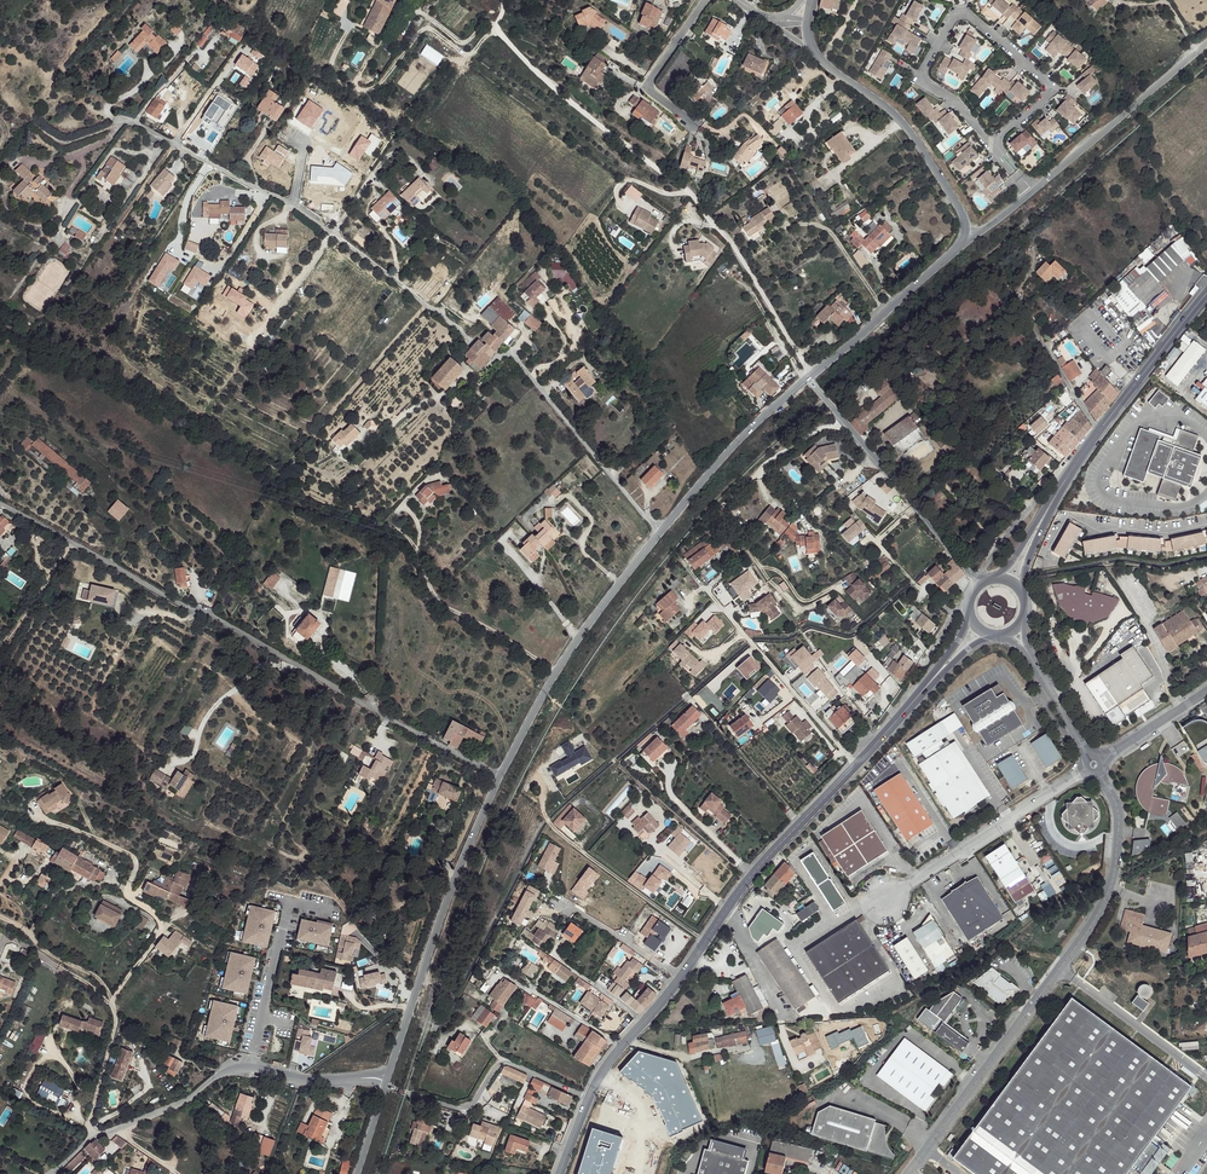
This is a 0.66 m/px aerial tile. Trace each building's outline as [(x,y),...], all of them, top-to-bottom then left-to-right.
[(342,12),(348,0),(339,0),(332,14),(339,18),(342,12)] [(364,26),(378,34),(387,18),(392,8),(378,0),(364,26)] [(818,6),(831,8),(833,0),(819,0),(818,6)] [(999,0),(990,0),(987,3),(1007,20),(1010,16),(1017,9),(1011,5),(1009,8),(999,0)] [(1087,0),(1095,10),(1105,1),(1104,0),(1088,0),(1087,0)] [(903,13),(899,18),(908,23),(909,24),(913,19),(915,20),(924,6),(915,1),(906,15),(903,13)] [(1107,4),(1105,1),(1095,10),(1097,13),(1107,4)] [(656,6),(647,3),(642,14),(644,15),(641,24),(647,26),(652,32),(658,26),(654,21),(656,18),(657,19),(660,11),(655,8),(656,6)] [(599,14),(591,8),(583,12),(584,14),(589,28),(592,23),(597,16),(599,14)] [(1016,22),(1011,29),(1019,36),(1025,29),(1033,36),(1040,28),(1024,14),(1023,15),(1017,9),(1010,16),(1016,22)] [(663,12),(660,11),(657,19),(656,18),(654,21),(658,26),(663,12)] [(352,18),(342,12),(339,18),(350,24),(352,18)] [(584,14),(576,18),(581,29),(589,28),(584,14)] [(606,22),(597,16),(592,23),(597,27),(601,30),(606,22)] [(908,23),(899,18),(896,23),(897,24),(892,32),(891,31),(887,38),(893,42),(897,36),(908,43),(905,48),(912,52),(921,38),(905,29),(908,23)] [(728,27),(714,19),(706,35),(712,38),(713,35),(720,39),(727,44),(732,34),(726,30),(728,27)] [(234,27),(227,21),(224,25),(226,26),(222,34),(237,45),(241,39),(240,37),(237,34),(239,30),(234,27)] [(165,43),(144,24),(140,28),(141,30),(128,45),(133,50),(136,46),(139,48),(144,42),(156,53),(165,43)] [(169,31),(176,36),(182,29),(175,24),(169,31)] [(735,29),(729,25),(728,27),(726,30),(732,34),(735,29)] [(213,29),(209,26),(205,33),(209,36),(213,29)] [(378,34),(364,26),(362,30),(377,38),(378,34)] [(1063,57),(1069,49),(1052,33),(1044,42),(1048,46),(1044,52),(1052,59),(1057,54),(1061,58),(1063,57)] [(202,47),(208,38),(202,35),(197,43),(202,47)] [(966,36),(958,48),(961,50),(958,55),(964,59),(966,61),(970,55),(968,54),(975,42),(966,36)] [(405,43),(397,39),(394,44),(402,48),(405,43)] [(608,44),(615,49),(618,44),(611,40),(608,44)] [(144,42),(139,48),(152,58),(156,53),(144,42)] [(890,53),(881,48),(867,71),(879,78),(884,70),(882,69),(888,59),(887,58),(890,53)] [(1084,63),(1069,49),(1063,57),(1067,61),(1065,63),(1076,72),(1084,63)] [(767,64),(749,55),(746,61),(744,67),(762,75),(767,64)] [(606,65),(595,57),(583,75),(595,83),(598,80),(602,82),(606,76),(602,73),(606,65)] [(951,61),(944,57),(938,65),(946,70),(947,68),(957,74),(955,77),(961,81),(968,69),(970,71),(974,65),(966,61),(964,59),(961,64),(953,59),(951,61)] [(999,93),(1007,84),(1001,79),(1000,82),(992,77),(994,75),(987,70),(980,79),(979,78),(971,87),(979,94),(985,87),(984,87),(987,84),(994,89),(992,92),(997,96),(999,93)] [(1083,82),(1075,89),(1081,97),(1094,86),(1088,78),(1092,75),(1088,70),(1080,77),(1083,82)] [(595,83),(583,75),(580,81),(594,90),(597,85),(595,83)] [(699,83),(692,78),(688,83),(689,85),(685,91),(688,93),(686,96),(690,100),(697,91),(700,93),(703,90),(705,91),(709,87),(701,81),(699,83)] [(711,83),(704,78),(701,81),(709,87),(711,83)] [(1014,86),(1009,82),(1007,84),(999,93),(1003,97),(1008,92),(1019,103),(1028,94),(1016,83),(1014,86)] [(177,96),(180,90),(171,84),(167,89),(177,96)] [(1094,86),(1081,97),(1084,101),(1096,91),(1094,86)] [(971,87),(969,90),(976,97),(979,94),(971,87)] [(700,93),(697,91),(690,100),(693,102),(700,93)] [(275,97),(270,93),(258,111),(263,115),(275,97)] [(1072,104),(1065,96),(1060,101),(1062,103),(1053,112),(1068,127),(1077,118),(1068,109),(1072,104)] [(286,104),(275,97),(263,115),(270,119),(271,117),(277,120),(286,104)] [(929,118),(936,112),(932,107),(931,109),(922,98),(913,105),(922,116),(924,115),(927,120),(929,118)] [(658,113),(643,100),(636,110),(644,116),(643,119),(651,125),(658,113)] [(164,108),(157,102),(148,113),(155,119),(164,108)] [(802,114),(793,104),(781,115),(789,125),(802,114)] [(945,114),(941,109),(936,112),(929,118),(932,123),(936,121),(945,135),(956,127),(946,113),(945,114)] [(644,116),(636,110),(632,116),(641,122),(643,119),(644,116)] [(767,129),(774,136),(785,125),(778,118),(767,129)] [(651,125),(643,119),(641,122),(649,128),(651,125)] [(1035,121),(1028,126),(1037,138),(1045,132),(1049,129),(1051,132),(1056,128),(1050,120),(1045,124),(1043,120),(1040,123),(1038,124),(1037,123),(1035,121)] [(855,151),(841,132),(826,142),(841,161),(855,151)] [(1023,132),(1006,145),(1013,154),(1025,144),(1027,146),(1031,142),(1023,132)] [(761,140),(757,134),(754,136),(751,134),(746,137),(747,139),(743,141),(729,156),(737,162),(741,157),(747,150),(750,152),(759,145),(757,143),(761,140)] [(956,156),(949,161),(956,170),(970,159),(971,160),(975,157),(967,147),(969,146),(966,141),(956,149),(959,153),(956,156)] [(750,152),(747,150),(741,157),(744,160),(751,153),(750,152)] [(691,155),(685,153),(680,168),(686,170),(688,166),(696,169),(696,170),(703,172),(705,163),(690,158),(691,155)] [(129,163),(116,155),(110,164),(110,165),(107,169),(104,168),(99,175),(103,179),(106,175),(117,183),(123,174),(122,172),(129,163)] [(432,171),(441,166),(437,158),(428,163),(432,171)] [(35,176),(25,168),(19,175),(27,183),(16,194),(22,200),(24,198),(29,202),(37,192),(40,195),(38,197),(47,206),(54,198),(45,188),(47,184),(42,179),(39,182),(33,177),(35,176)] [(180,181),(167,169),(152,186),(164,198),(180,181)] [(982,173),(973,180),(981,190),(982,189),(986,194),(994,188),(998,184),(993,177),(988,181),(982,173)] [(430,186),(422,178),(417,182),(418,183),(413,188),(411,187),(405,195),(415,206),(422,200),(420,196),(426,189),(430,186)] [(130,189),(132,181),(123,179),(121,186),(130,189)] [(981,190),(973,180),(969,183),(981,198),(984,196),(985,195),(986,194),(982,189),(981,190)] [(635,202),(642,194),(631,185),(625,192),(635,202)] [(986,194),(985,195),(988,199),(997,192),(994,188),(986,194)] [(380,203),(379,203),(373,208),(383,221),(390,214),(387,210),(393,204),(397,201),(389,193),(386,196),(387,196),(380,203)] [(207,201),(203,200),(203,210),(207,210),(207,212),(229,214),(229,207),(229,200),(220,200),(220,203),(208,203),(207,201)] [(836,216),(850,210),(846,202),(833,208),(836,216)] [(244,208),(229,207),(229,214),(228,220),(243,221),(244,208)] [(863,222),(871,217),(865,209),(857,215),(863,222)] [(650,217),(636,210),(631,221),(647,229),(644,233),(653,237),(659,225),(653,222),(648,220),(650,217)] [(763,213),(750,220),(751,223),(740,229),(746,240),(756,233),(755,231),(761,227),(766,224),(763,218),(766,217),(763,213)] [(647,229),(631,221),(629,226),(644,233),(647,229)] [(889,232),(893,227),(884,221),(881,226),(889,232)] [(891,236),(880,225),(865,241),(858,235),(851,243),(858,249),(861,246),(871,255),(878,248),(880,250),(891,236)] [(74,237),(82,242),(86,234),(77,230),(74,237)] [(290,237),(267,234),(266,244),(278,246),(278,249),(289,250),(290,237)] [(700,237),(700,239),(690,241),(690,256),(685,257),(686,262),(691,261),(692,257),(701,255),(711,262),(719,250),(700,237)] [(86,245),(75,238),(73,243),(80,248),(81,247),(86,249),(86,245)] [(74,250),(67,246),(63,252),(69,256),(74,250)] [(859,250),(851,255),(860,267),(867,262),(859,250)] [(149,280),(157,286),(169,266),(174,270),(180,261),(166,253),(149,280)] [(1195,262),(1191,257),(1186,262),(1188,266),(1195,262)] [(198,261),(184,284),(192,289),(197,280),(205,285),(211,276),(201,270),(205,264),(198,261)] [(563,262),(551,263),(552,279),(568,278),(568,290),(574,290),(573,270),(564,270),(563,262)] [(1067,274),(1056,263),(1051,267),(1046,264),(1036,275),(1045,284),(1053,276),(1060,282),(1067,274)] [(1136,268),(1122,281),(1127,288),(1141,275),(1139,272),(1136,268)] [(1158,283),(1144,268),(1139,272),(1141,275),(1127,288),(1139,301),(1158,283)] [(538,278),(525,289),(531,296),(528,298),(534,305),(541,299),(538,295),(546,287),(538,278)] [(438,286),(429,279),(426,283),(434,290),(438,286)] [(434,290),(426,283),(417,291),(427,302),(436,293),(434,290)] [(393,292),(388,288),(384,293),(388,297),(393,292)] [(1106,294),(1099,299),(1106,309),(1113,304),(1106,294)] [(502,305),(494,300),(481,318),(484,320),(502,305)] [(849,314),(837,304),(832,309),(845,321),(849,314)] [(510,312),(502,305),(484,320),(493,327),(501,318),(504,320),(510,312)] [(832,309),(826,305),(816,316),(817,318),(823,323),(828,319),(839,328),(845,321),(832,309)] [(1143,315),(1139,310),(1130,318),(1134,322),(1143,315)] [(540,322),(528,314),(523,322),(535,330),(540,322)] [(1145,314),(1143,316),(1135,323),(1139,328),(1150,319),(1145,314)] [(504,320),(501,318),(493,327),(492,328),(498,333),(501,330),(512,340),(518,332),(514,328),(504,320)] [(512,340),(501,330),(498,333),(496,335),(503,341),(502,343),(507,347),(512,340)] [(495,338),(489,333),(483,341),(486,344),(495,351),(502,343),(495,338)] [(1195,341),(1168,377),(1177,385),(1205,348),(1195,341)] [(495,351),(486,344),(485,345),(479,342),(477,346),(490,358),(495,351)] [(490,358),(477,346),(471,352),(472,353),(468,358),(468,360),(467,362),(479,373),(490,358)] [(457,365),(451,359),(444,366),(456,377),(462,370),(457,365)] [(1081,374),(1073,361),(1067,365),(1063,368),(1071,381),(1081,374)] [(759,363),(753,369),(755,371),(758,367),(766,374),(768,372),(759,363)] [(456,377),(444,366),(432,379),(445,389),(456,377)] [(593,381),(582,367),(575,372),(579,377),(573,382),(569,378),(562,384),(577,402),(583,396),(576,388),(583,382),(587,387),(593,381)] [(755,371),(743,384),(750,390),(758,399),(764,393),(760,390),(762,388),(771,396),(776,391),(772,387),(775,384),(766,374),(758,367),(755,371)] [(1108,371),(1105,369),(1099,375),(1102,379),(1108,371)] [(1063,382),(1058,375),(1050,381),(1052,383),(1039,395),(1043,400),(1063,382)] [(1102,379),(1099,375),(1081,395),(1088,402),(1085,404),(1087,410),(1095,420),(1118,393),(1102,379)] [(720,384),(716,378),(709,382),(701,390),(703,394),(720,384)] [(900,398),(886,381),(876,390),(882,397),(867,409),(862,414),(852,424),(861,436),(870,428),(868,426),(900,398)] [(587,387),(583,382),(576,388),(583,396),(590,390),(587,387)] [(743,384),(741,387),(747,393),(750,390),(743,384)] [(916,391),(923,396),(928,389),(920,384),(916,391)] [(1206,407),(1206,388),(1206,387),(1196,399),(1206,407)] [(1171,398),(1160,390),(1150,402),(1157,408),(1161,404),(1164,406),(1171,398)] [(1081,412),(1078,406),(1067,420),(1068,423),(1064,428),(1080,441),(1088,431),(1075,419),(1081,412)] [(1091,429),(1081,412),(1075,419),(1088,431),(1091,429)] [(917,414),(912,418),(916,422),(921,419),(917,414)] [(359,418),(354,423),(358,427),(362,424),(367,424),(367,418),(359,418)] [(916,422),(912,418),(886,437),(895,450),(898,448),(903,454),(914,448),(924,440),(918,433),(921,432),(916,422)] [(351,430),(342,421),(335,429),(332,426),(322,436),(331,445),(334,442),(338,445),(351,430)] [(1060,424),(1056,421),(1050,426),(1054,430),(1060,424)] [(1080,441),(1064,428),(1050,446),(1066,458),(1080,441)] [(1143,428),(1127,476),(1147,482),(1150,472),(1167,478),(1161,494),(1179,501),(1180,499),(1178,498),(1183,484),(1194,487),(1194,486),(1192,485),(1202,454),(1205,455),(1194,451),(1199,436),(1200,437),(1201,435),(1183,429),(1179,440),(1143,428)] [(944,437),(937,443),(943,449),(950,444),(944,437)] [(1049,443),(1043,437),(1036,444),(1043,450),(1049,443)] [(27,438),(19,446),(26,452),(32,445),(80,485),(79,488),(83,491),(90,483),(37,439),(34,443),(27,438)] [(819,448),(815,445),(805,454),(808,458),(806,460),(811,465),(815,461),(822,468),(827,464),(826,463),(829,460),(839,457),(835,444),(819,448)] [(1035,454),(1030,448),(1023,457),(1028,462),(1035,454)] [(1050,459),(1039,450),(1035,454),(1028,462),(1040,471),(1050,459)] [(50,467),(40,458),(38,461),(48,470),(50,467)] [(829,465),(827,464),(822,468),(815,461),(811,465),(818,474),(829,465)] [(662,474),(654,467),(641,480),(647,486),(653,481),(655,482),(662,474)] [(909,477),(903,470),(898,474),(904,481),(909,477)] [(426,487),(415,499),(424,507),(427,504),(430,506),(435,500),(449,496),(447,487),(441,488),(438,484),(426,487)] [(555,498),(561,493),(553,484),(544,491),(548,497),(552,494),(555,498)] [(863,494),(853,501),(859,509),(860,508),(874,517),(873,519),(880,524),(887,513),(875,505),(877,502),(868,497),(866,499),(863,494)] [(128,509),(118,500),(114,505),(124,514),(128,509)] [(769,507),(764,515),(770,519),(775,512),(769,507)] [(783,532),(789,524),(782,519),(785,514),(778,509),(775,512),(770,519),(764,515),(757,524),(763,529),(767,523),(778,531),(779,529),(783,532)] [(134,522),(124,514),(121,518),(130,526),(134,522)] [(0,516),(0,536),(4,532),(2,530),(10,522),(5,517),(3,515),(1,517),(0,516)] [(546,522),(544,519),(539,525),(541,527),(533,536),(538,543),(541,546),(549,539),(548,536),(553,531),(546,522)] [(850,530),(843,535),(850,542),(867,527),(861,520),(856,524),(852,519),(845,524),(850,530)] [(778,531),(767,523),(766,525),(780,536),(783,532),(779,529),(778,531)] [(1069,524),(1052,553),(1063,560),(1080,529),(1069,524)] [(1174,550),(1206,543),(1205,537),(1206,537),(1206,529),(1171,537),(1174,550)] [(795,536),(787,530),(783,536),(794,545),(795,549),(799,549),(799,550),(804,549),(805,551),(810,552),(820,550),(818,536),(811,536),(811,539),(804,539),(804,538),(795,539),(795,536)] [(1162,550),(1163,537),(1129,533),(1127,546),(1162,550)] [(533,536),(530,534),(521,542),(514,534),(509,539),(518,548),(517,550),(525,559),(534,550),(532,548),(538,543),(533,536)] [(1115,537),(1082,543),(1084,556),(1117,550),(1115,537)] [(704,539),(683,556),(694,570),(718,550),(727,544),(735,553),(737,551),(727,538),(715,547),(710,541),(707,543),(704,539)] [(5,553),(1,559),(4,561),(6,563),(11,558),(5,553)] [(891,564),(888,561),(867,577),(870,581),(891,564)] [(952,585),(964,574),(954,562),(949,566),(952,570),(945,576),(952,585)] [(945,576),(937,567),(927,575),(930,579),(942,593),(952,585),(945,576)] [(185,569),(177,569),(177,584),(180,584),(180,586),(185,586),(185,569)] [(271,590),(280,578),(272,572),(263,584),(271,590)] [(850,585),(845,590),(851,596),(858,591),(865,598),(871,592),(858,578),(857,579),(853,572),(845,577),(850,585)] [(327,573),(322,581),(322,590),(328,591),(329,582),(331,577),(327,573)] [(930,579),(927,575),(920,581),(924,584),(930,579)] [(1200,580),(1202,585),(1198,587),(1202,595),(1206,593),(1206,577),(1200,580)] [(1059,584),(1050,588),(1055,598),(1061,595),(1062,602),(1057,604),(1069,619),(1090,623),(1106,618),(1118,602),(1112,598),(1091,593),(1090,596),(1083,595),(1084,589),(1077,587),(1077,588),(1059,584)] [(98,590),(91,588),(89,596),(97,597),(98,590)] [(671,589),(656,601),(662,607),(660,608),(668,617),(679,607),(673,600),(676,596),(671,589)] [(858,591),(851,596),(853,599),(857,595),(862,600),(865,598),(858,591)] [(764,597),(760,600),(765,606),(769,603),(764,597)] [(754,604),(747,605),(748,613),(758,611),(759,611),(761,614),(764,612),(770,620),(778,615),(769,603),(765,606),(760,600),(754,604)] [(847,615),(852,611),(844,603),(840,607),(835,601),(827,608),(837,619),(841,615),(844,612),(847,615)] [(925,616),(913,606),(910,610),(913,612),(909,617),(915,621),(920,616),(922,618),(917,624),(928,633),(935,626),(925,616)] [(274,607),(266,615),(278,626),(286,616),(274,607)] [(668,617),(660,608),(657,611),(665,620),(668,617)] [(1191,621),(1182,609),(1154,630),(1167,651),(1201,629),(1195,619),(1191,621)] [(309,617),(305,614),(293,628),(296,631),(309,617)] [(837,625),(844,618),(841,615),(837,619),(834,621),(837,625)] [(318,625),(309,617),(296,631),(306,640),(318,625)] [(306,640),(296,631),(292,637),(303,644),(306,640)] [(676,639),(668,645),(672,650),(681,659),(679,661),(678,662),(681,666),(683,665),(685,663),(690,669),(688,671),(693,676),(705,665),(700,660),(697,663),(676,639)] [(1122,659),(1085,686),(1117,727),(1129,718),(1128,717),(1152,699),(1141,684),(1154,675),(1132,646),(1119,655),(1122,659)] [(672,650),(671,651),(679,661),(681,659),(672,650)] [(895,655),(891,652),(883,665),(887,667),(886,669),(891,673),(898,664),(892,660),(895,655)] [(759,669),(750,657),(736,668),(745,680),(759,669)] [(911,663),(903,657),(898,664),(891,673),(899,679),(911,663)] [(862,672),(857,667),(845,679),(849,684),(862,672)] [(880,691),(862,672),(849,684),(867,702),(880,691)] [(767,683),(756,694),(768,706),(775,698),(774,697),(778,693),(767,683)] [(724,707),(706,686),(697,693),(707,706),(712,701),(720,710),(724,707)] [(999,686),(963,709),(975,727),(1011,704),(999,686)] [(1032,688),(1026,692),(1028,696),(1035,692),(1032,688)] [(856,722),(838,703),(825,715),(843,734),(856,722)] [(701,717),(694,707),(685,716),(692,724),(701,717)] [(1015,711),(979,734),(989,749),(1025,726),(1015,711)] [(935,723),(944,736),(960,724),(951,712),(935,723)] [(792,737),(793,736),(794,734),(802,743),(810,736),(807,733),(811,730),(805,723),(801,726),(795,719),(793,721),(787,714),(781,720),(787,727),(785,728),(792,737)] [(692,724),(685,716),(672,726),(682,737),(690,730),(688,727),(692,724)] [(754,728),(744,717),(729,728),(738,740),(754,728)] [(1183,727),(1204,762),(1206,765),(1206,722),(1206,721),(1199,719),(1193,720),(1183,727)] [(444,739),(446,740),(455,722),(453,722),(444,739)] [(459,725),(455,722),(446,740),(450,742),(459,725)] [(935,723),(904,744),(913,757),(944,736),(935,723)] [(483,737),(459,725),(450,742),(449,744),(457,747),(463,737),(479,745),(483,737)] [(802,743),(794,734),(793,736),(800,745),(802,743)] [(1047,735),(1034,744),(1049,767),(1062,758),(1047,735)] [(666,747),(657,737),(642,750),(651,761),(666,747)] [(949,742),(986,796),(990,793),(953,739),(949,742)] [(560,763),(548,770),(555,779),(578,764),(579,767),(590,760),(583,748),(571,755),(570,752),(573,750),(568,742),(560,747),(568,759),(560,764),(560,763)] [(919,763),(918,764),(954,818),(986,796),(949,742),(924,760),(919,763)] [(367,753),(363,750),(359,757),(364,760),(367,753)] [(651,761),(642,750),(638,753),(648,764),(651,761)] [(372,769),(365,765),(360,775),(372,781),(374,779),(378,781),(385,770),(383,769),(385,765),(387,766),(391,759),(383,755),(384,754),(379,752),(375,760),(377,761),(372,769)] [(1158,815),(1163,815),(1169,815),(1171,801),(1153,797),(1154,791),(1156,785),(1160,782),(1162,783),(1167,785),(1174,783),(1177,783),(1188,785),(1185,777),(1181,772),(1175,766),(1170,764),(1162,762),(1159,755),(1158,755),(1159,763),(1149,768),(1142,775),(1138,780),(1137,785),(1138,792),(1139,799),(1142,805),(1146,809),(1152,813),(1158,815)] [(1013,757),(999,766),(1014,789),(1028,780),(1013,757)] [(396,762),(391,759),(387,766),(392,769),(396,762)] [(167,776),(161,785),(167,788),(169,785),(179,791),(188,777),(191,779),(194,775),(186,770),(183,775),(178,771),(172,779),(167,776)] [(387,771),(385,770),(378,781),(381,782),(387,771)] [(908,844),(933,828),(899,775),(874,791),(908,844)] [(463,789),(437,778),(431,790),(457,802),(463,789)] [(61,783),(54,788),(55,791),(48,795),(47,793),(36,800),(40,808),(45,806),(48,810),(56,805),(55,803),(60,799),(63,803),(66,803),(68,794),(61,783)] [(55,791),(54,788),(52,785),(33,796),(36,800),(47,793),(48,795),(55,791)] [(721,802),(711,794),(702,805),(707,810),(709,808),(713,812),(712,813),(716,817),(715,817),(725,825),(731,817),(722,810),(723,808),(719,804),(721,802)] [(1099,811),(1083,798),(1078,797),(1064,815),(1064,819),(1079,834),(1085,834),(1100,816),(1099,811)] [(45,806),(40,808),(44,815),(63,803),(60,799),(55,803),(56,805),(48,810),(45,806)] [(637,806),(631,800),(621,811),(628,816),(637,806)] [(585,819),(567,806),(554,825),(563,830),(567,824),(577,831),(585,819)] [(847,877),(889,851),(863,812),(822,839),(847,877)] [(1179,831),(1187,824),(1177,812),(1169,819),(1179,831)] [(660,825),(648,813),(640,820),(637,817),(631,823),(630,823),(633,827),(631,829),(638,837),(643,832),(641,831),(644,829),(649,834),(660,825)] [(619,826),(613,821),(603,834),(609,839),(619,826)] [(0,826),(0,841),(2,843),(8,831),(0,826)] [(35,839),(18,829),(14,836),(31,847),(35,839)] [(411,835),(406,832),(402,841),(407,844),(411,835)] [(48,847),(35,839),(31,847),(38,851),(40,849),(45,852),(48,847)] [(1133,853),(1152,850),(1151,839),(1131,842),(1133,853)] [(552,841),(539,864),(554,873),(560,862),(555,859),(562,847),(552,841)] [(1005,845),(985,858),(1005,888),(1025,875),(1005,845)] [(69,871),(72,867),(78,857),(63,848),(60,852),(57,857),(55,861),(69,871)] [(814,853),(801,861),(835,910),(847,902),(814,853)] [(104,872),(78,857),(72,867),(82,874),(92,880),(94,878),(99,881),(104,872)] [(790,867),(785,862),(775,875),(787,884),(795,873),(790,867)] [(182,869),(178,874),(175,879),(174,883),(167,898),(186,907),(189,900),(179,895),(181,891),(184,892),(195,870),(199,872),(201,868),(194,865),(192,868),(184,865),(182,869)] [(634,873),(627,881),(639,891),(643,886),(652,893),(654,890),(660,883),(659,882),(660,881),(663,883),(671,873),(661,866),(652,877),(651,876),(647,881),(639,875),(638,876),(634,873)] [(69,871),(68,873),(78,879),(82,874),(72,867),(69,871)] [(787,884),(775,875),(766,885),(777,895),(787,884)] [(1025,875),(1005,888),(1016,904),(1036,892),(1025,875)] [(803,885),(797,876),(795,878),(797,879),(794,881),(801,888),(803,885)] [(953,893),(942,900),(969,941),(1006,918),(978,878),(967,884),(964,883),(952,891),(953,893)] [(154,884),(148,881),(144,891),(153,895),(161,895),(167,898),(174,883),(170,881),(165,879),(163,884),(155,881),(154,884)] [(126,912),(107,902),(99,917),(118,927),(126,912)] [(245,928),(243,938),(255,940),(265,942),(268,943),(271,927),(270,927),(271,922),(272,922),(273,917),(275,906),(250,902),(248,912),(247,918),(249,918),(247,928),(245,928)] [(802,923),(818,912),(812,903),(796,915),(802,923)] [(784,924),(763,909),(749,928),(752,938),(758,943),(764,935),(767,937),(773,929),(778,933),(784,924)] [(1129,910),(1125,913),(1122,928),(1131,930),(1129,940),(1168,951),(1172,931),(1142,923),(1145,914),(1129,910)] [(131,925),(142,930),(148,919),(138,913),(131,925)] [(312,915),(302,913),(299,931),(308,933),(308,934),(319,936),(318,938),(328,940),(331,928),(333,918),(333,916),(317,913),(317,916),(316,918),(312,917),(312,915)] [(955,955),(930,914),(922,925),(924,927),(914,934),(935,968),(955,955)] [(651,919),(639,935),(646,941),(642,946),(652,954),(659,945),(661,946),(664,942),(662,941),(669,932),(651,919)] [(857,919),(837,932),(854,957),(858,961),(871,982),(890,968),(857,919)] [(546,925),(543,922),(534,934),(531,939),(540,945),(548,936),(553,940),(558,933),(546,925)] [(582,931),(571,924),(563,934),(574,941),(582,931)] [(1196,927),(1196,929),(1187,931),(1188,934),(1189,934),(1191,936),(1206,933),(1206,924),(1196,927)] [(533,935),(526,929),(524,933),(531,939),(533,935)] [(193,943),(176,932),(168,941),(163,938),(157,947),(169,957),(174,952),(180,945),(182,941),(190,946),(193,943)] [(854,957),(837,932),(808,951),(839,1002),(871,982),(858,961),(854,957)] [(1190,938),(1190,958),(1206,954),(1206,933),(1191,936),(1190,938)] [(346,937),(339,935),(335,955),(345,958),(347,953),(350,954),(352,946),(358,947),(359,941),(356,937),(350,936),(349,939),(346,938),(346,937)] [(814,996),(777,939),(757,953),(793,1009),(814,996)] [(907,939),(895,947),(916,980),(928,972),(907,939)] [(185,949),(180,945),(174,952),(179,957),(185,949)] [(194,949),(204,955),(207,951),(196,945),(194,949)] [(537,948),(534,946),(533,948),(538,952),(537,954),(541,957),(540,960),(543,962),(545,961),(548,964),(549,962),(551,965),(554,961),(537,948)] [(227,976),(225,986),(237,988),(247,990),(250,990),(253,975),(252,974),(253,970),(254,970),(255,965),(256,954),(232,950),(230,960),(229,966),(231,966),(229,976),(227,976)] [(641,966),(631,959),(627,965),(625,963),(624,965),(619,970),(616,968),(612,974),(617,978),(613,983),(616,985),(624,991),(627,986),(622,982),(631,970),(636,974),(641,966)] [(572,973),(554,961),(551,965),(549,968),(566,981),(572,973)] [(528,968),(527,967),(522,973),(531,979),(538,968),(531,963),(528,968)] [(322,965),(320,972),(334,975),(336,969),(322,965)] [(320,972),(299,967),(297,974),(292,973),(289,982),(322,988),(324,982),(333,983),(334,975),(320,972)] [(538,968),(531,979),(533,981),(541,970),(538,968)] [(990,973),(984,975),(974,985),(1003,1006),(1014,991),(1019,990),(1020,988),(990,968),(990,971),(990,973)] [(362,975),(357,977),(360,987),(372,984),(374,982),(379,981),(379,983),(384,981),(382,973),(377,974),(377,971),(362,974),(362,975)] [(496,975),(492,973),(486,981),(491,984),(496,975)] [(11,978),(5,976),(4,978),(2,983),(8,985),(11,978)] [(762,1008),(746,976),(734,983),(739,995),(722,1004),(729,1016),(744,1009),(749,1015),(762,1008)] [(17,980),(11,978),(8,985),(7,990),(12,993),(17,980)] [(516,986),(506,979),(503,983),(501,980),(499,983),(512,992),(516,986)] [(591,987),(581,980),(579,984),(588,990),(591,987)] [(512,992),(499,983),(490,995),(494,999),(499,1002),(503,1005),(512,992)] [(624,991),(616,985),(613,989),(610,987),(608,991),(621,999),(625,992),(624,991)] [(655,995),(647,988),(641,995),(649,1002),(655,995)] [(937,1001),(931,1009),(943,1019),(946,1021),(964,997),(956,991),(937,1001)] [(629,996),(625,992),(621,999),(638,1013),(644,1007),(636,1001),(633,998),(629,996)] [(536,1000),(527,993),(523,999),(522,1000),(531,1007),(536,1000)] [(591,995),(585,1004),(594,1010),(592,1012),(601,1018),(608,1007),(591,995)] [(649,1002),(641,995),(640,997),(636,1001),(644,1007),(649,1002)] [(1149,1004),(1138,995),(1132,1003),(1143,1012),(1149,1004)] [(964,997),(946,1021),(948,1022),(966,999),(964,997)] [(1072,998),(953,1158),(975,1173),(1126,1173),(1131,1167),(1141,1173),(1160,1147),(1151,1142),(1192,1087),(1072,998)] [(212,1025),(210,1035),(222,1038),(232,1040),(235,1040),(238,1024),(237,1024),(238,1019),(239,1020),(240,1014),(241,1004),(217,999),(215,1010),(214,1015),(216,1016),(214,1026),(212,1025)] [(499,1002),(494,999),(490,1006),(494,1009),(499,1002)] [(503,1005),(499,1002),(494,1009),(498,1012),(503,1005)] [(572,1018),(551,1004),(549,1007),(554,1011),(553,1014),(567,1024),(572,1018)] [(594,1010),(585,1004),(583,1006),(592,1012),(594,1010)] [(495,1014),(482,1005),(474,1017),(486,1025),(495,1014)] [(926,1008),(917,1020),(932,1030),(941,1019),(926,1008)] [(62,1013),(58,1023),(78,1030),(79,1025),(80,1022),(86,1024),(85,1027),(98,1031),(102,1020),(88,1016),(87,1019),(81,1020),(62,1013)] [(567,1024),(553,1014),(548,1021),(562,1031),(567,1024)] [(943,1019),(934,1030),(963,1052),(963,1051),(969,1042),(965,1039),(967,1037),(948,1022),(946,1021),(943,1019)] [(606,1040),(582,1024),(577,1032),(585,1036),(573,1056),(587,1064),(606,1040)] [(310,1028),(299,1026),(294,1046),(300,1048),(301,1046),(304,1047),(303,1050),(314,1052),(315,1044),(310,1043),(312,1035),(309,1034),(310,1028)] [(772,1026),(756,1030),(760,1045),(771,1042),(776,1040),(772,1026)] [(839,1034),(837,1032),(826,1037),(831,1050),(839,1046),(838,1045),(853,1038),(858,1048),(869,1043),(861,1026),(851,1031),(850,1029),(839,1034)] [(39,1054),(45,1034),(36,1032),(30,1051),(39,1054)] [(744,1032),(721,1036),(722,1041),(717,1043),(718,1048),(725,1047),(725,1048),(746,1043),(744,1032)] [(711,1033),(693,1036),(694,1043),(696,1051),(714,1048),(711,1033)] [(473,1040),(461,1034),(456,1042),(453,1041),(450,1048),(455,1051),(456,1050),(465,1054),(473,1040)] [(801,1035),(801,1037),(801,1038),(797,1040),(796,1038),(790,1041),(799,1062),(815,1054),(806,1037),(806,1035),(804,1034),(801,1035)] [(954,1074),(905,1037),(877,1074),(926,1111),(935,1099),(930,1095),(940,1082),(944,1086),(954,1074)] [(778,1039),(771,1042),(779,1070),(786,1068),(785,1065),(787,1064),(785,1055),(783,1056),(778,1039)] [(133,1052),(123,1048),(112,1077),(122,1081),(133,1052)] [(639,1051),(621,1071),(653,1096),(671,1137),(703,1121),(676,1062),(639,1051)] [(174,1057),(166,1053),(162,1059),(165,1061),(164,1063),(169,1066),(174,1057)] [(181,1062),(174,1057),(169,1066),(168,1070),(174,1077),(181,1062)] [(527,1076),(505,1065),(502,1073),(524,1083),(527,1076)] [(551,1086),(535,1079),(531,1087),(548,1094),(551,1086)] [(42,1081),(37,1095),(59,1103),(61,1096),(44,1090),(47,1082),(42,1081)] [(571,1096),(551,1086),(548,1094),(547,1096),(567,1105),(571,1096)] [(254,1098),(242,1094),(233,1123),(240,1130),(243,1127),(240,1124),(242,1118),(248,1120),(253,1105),(251,1104),(254,1098)] [(536,1097),(529,1094),(526,1100),(534,1103),(536,1097)] [(887,1125),(875,1121),(876,1119),(830,1104),(827,1113),(818,1111),(811,1133),(893,1159),(895,1154),(894,1154),(892,1152),(891,1150),(889,1148),(888,1146),(887,1143),(886,1141),(885,1137),(885,1134),(885,1131),(886,1128),(886,1126),(887,1126),(887,1125)] [(331,1112),(318,1105),(304,1133),(316,1140),(325,1125),(331,1112)] [(548,1118),(524,1106),(518,1119),(524,1123),(525,1121),(534,1126),(536,1122),(544,1126),(548,1118)] [(431,1118),(419,1115),(418,1121),(420,1122),(418,1128),(415,1127),(412,1136),(420,1139),(424,1130),(429,1132),(431,1125),(429,1125),(430,1123),(431,1118)] [(481,1126),(474,1124),(469,1136),(484,1141),(483,1145),(491,1148),(499,1127),(483,1122),(481,1126)] [(330,1128),(325,1125),(316,1140),(322,1143),(330,1128)] [(592,1129),(578,1173),(611,1173),(622,1138),(592,1129)] [(265,1137),(256,1134),(254,1141),(262,1145),(265,1137)] [(530,1141),(511,1135),(505,1151),(515,1155),(517,1150),(527,1154),(530,1141)] [(420,1139),(412,1136),(411,1142),(419,1145),(420,1139)] [(115,1142),(122,1148),(128,1142),(119,1137),(115,1142)] [(94,1143),(92,1142),(86,1149),(96,1159),(106,1150),(100,1144),(97,1141),(94,1143)] [(788,1145),(772,1141),(770,1151),(786,1155),(788,1145)] [(809,1149),(788,1145),(786,1155),(786,1158),(806,1162),(809,1149)] [(770,1151),(765,1173),(782,1173),(786,1158),(786,1155),(770,1151)] [(85,1157),(81,1153),(62,1170),(67,1173),(85,1157)] [(750,1163),(742,1161),(737,1160),(734,1167),(732,1173),(746,1173),(750,1163)] [(150,1172),(152,1165),(147,1163),(145,1170),(132,1167),(129,1173),(149,1173),(150,1172)] [(835,1171),(842,1173),(852,1173),(854,1170),(839,1163),(835,1171)]
